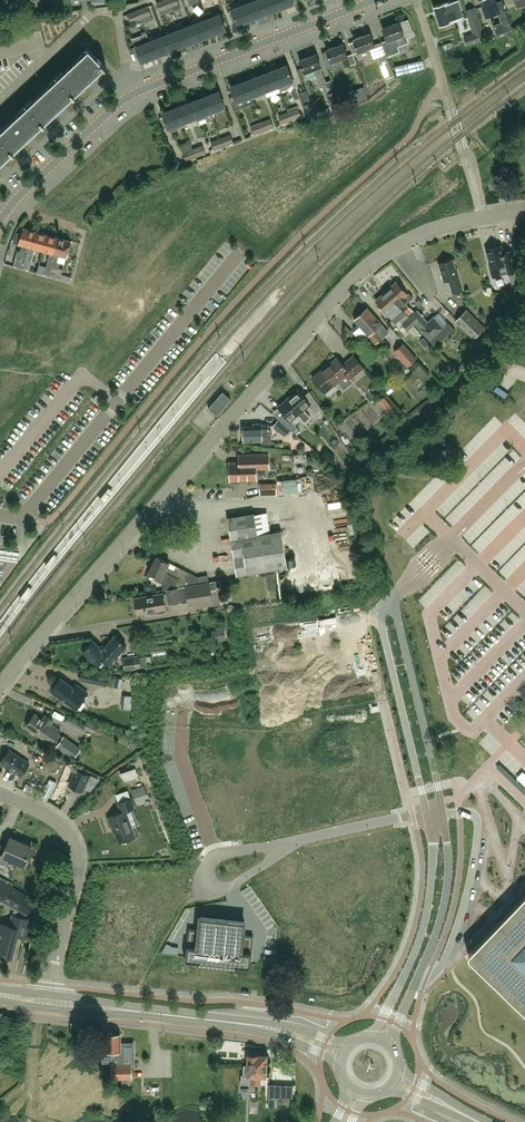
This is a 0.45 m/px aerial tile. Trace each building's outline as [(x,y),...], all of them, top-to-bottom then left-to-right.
[(156,3),(159,11),(169,7),(167,0),(164,0),(156,3)] [(251,19),(265,13),(260,0),(256,0),(246,4),(251,19)] [(276,0),(260,0),(265,13),(279,8),(276,0)] [(487,16),(498,11),(506,31),(512,28),(509,20),(501,1),(497,3),(496,0),(480,0),(487,16)] [(451,3),(451,2),(445,3),(434,6),(440,25),(451,22),(456,20),(456,19),(462,17),(457,1),(451,3)] [(251,19),(246,4),(232,9),(237,24),(251,19)] [(138,10),(141,18),(151,14),(148,6),(138,10)] [(467,11),(474,35),(465,38),(467,46),(484,41),(475,9),(467,11)] [(132,22),(141,18),(138,10),(128,14),(132,22)] [(206,19),(212,34),(226,29),(220,14),(212,17),(210,11),(204,13),(206,19)] [(32,20),(35,31),(41,30),(38,18),(32,20)] [(192,25),(198,40),(212,34),(206,19),(192,25)] [(35,31),(32,20),(27,21),(29,32),(35,31)] [(387,40),(382,42),(387,56),(400,51),(397,45),(407,41),(406,37),(413,34),(408,20),(400,23),(399,22),(383,28),(387,40)] [(21,22),(24,34),(29,32),(27,21),(21,22)] [(15,24),(18,35),(24,34),(21,22),(15,24)] [(178,30),(184,45),(198,40),(192,25),(185,28),(183,22),(176,25),(178,30)] [(9,25),(12,37),(18,35),(15,24),(9,25)] [(3,27),(6,38),(12,37),(9,25),(3,27)] [(164,36),(170,50),(184,45),(178,30),(164,36)] [(141,35),(144,43),(136,46),(141,61),(156,56),(148,36),(147,33),(141,35)] [(387,56),(382,42),(375,45),(370,33),(354,39),(354,41),(358,52),(368,48),(373,62),(387,56)] [(148,36),(156,56),(170,50),(164,36),(155,39),(153,34),(148,36)] [(354,41),(349,43),(353,53),(358,52),(354,41)] [(342,58),(345,67),(356,63),(353,54),(348,56),(343,43),(327,50),(327,52),(331,62),(342,58)] [(88,49),(58,77),(76,95),(76,94),(75,93),(85,83),(89,84),(91,82),(91,78),(93,76),(104,66),(105,67),(107,66),(103,62),(102,62),(87,46),(86,47),(88,49)] [(327,52),(322,54),(328,68),(333,66),(331,62),(327,52)] [(304,72),(305,72),(306,75),(314,72),(319,85),(327,82),(321,66),(316,54),(300,60),(304,72)] [(273,70),(279,85),(281,91),(287,88),(285,83),(293,80),(287,65),(273,70)] [(279,85),(273,70),(259,76),(265,91),(279,85)] [(259,76),(245,81),(251,96),(265,91),(259,76)] [(58,77),(28,105),(45,123),(46,123),(44,121),(49,117),(50,117),(55,112),(58,112),(60,110),(60,107),(62,105),(68,100),(73,94),(75,96),(76,95),(58,77)] [(236,102),(245,98),(247,106),(254,103),(251,96),(245,81),(231,87),(236,102)] [(333,111),(343,107),(336,90),(326,94),(333,111)] [(211,111),(225,106),(219,91),(205,97),(211,111)] [(214,119),(211,111),(205,97),(191,102),(197,117),(198,120),(206,117),(208,121),(214,119)] [(197,117),(191,102),(177,107),(183,122),(197,117)] [(303,105),(309,121),(317,118),(311,103),(303,105)] [(0,131),(0,136),(14,152),(15,151),(14,150),(19,145),(24,141),(27,141),(29,139),(29,135),(32,133),(37,128),(43,123),(44,124),(45,123),(28,105),(0,131)] [(183,122),(177,107),(163,113),(169,128),(183,122)] [(292,120),(302,116),(298,108),(289,112),(292,120)] [(292,120),(289,112),(279,115),(282,124),(292,120)] [(261,122),(264,131),(274,127),(271,118),(261,122)] [(264,131),(261,122),(251,126),(254,135),(264,131)] [(224,146),(234,143),(234,142),(231,134),(221,137),(224,146)] [(0,162),(12,151),(14,153),(14,152),(0,136),(0,163),(0,162)] [(214,150),(224,146),(221,137),(211,141),(214,150)] [(193,148),(196,157),(206,153),(202,145),(193,148)] [(196,157),(193,148),(183,152),(186,161),(196,157)] [(26,268),(36,231),(24,228),(19,244),(22,245),(20,252),(17,251),(13,265),(26,268)] [(47,234),(36,231),(26,268),(30,269),(35,249),(43,251),(47,234)] [(59,237),(47,234),(43,251),(50,253),(45,273),(49,275),(59,237)] [(49,275),(61,278),(63,269),(59,268),(60,262),(57,261),(59,255),(66,257),(71,241),(59,237),(49,275)] [(513,250),(504,252),(502,245),(486,250),(491,267),(490,267),(493,277),(501,274),(509,271),(512,284),(522,282),(513,250)] [(452,293),(463,290),(457,268),(455,268),(453,259),(439,263),(444,281),(449,280),(452,293)] [(397,282),(386,291),(409,316),(414,313),(406,304),(414,297),(409,292),(408,294),(397,282)] [(358,286),(350,288),(353,296),(361,293),(358,286)] [(386,291),(376,300),(386,311),(396,323),(400,319),(403,322),(409,316),(386,291)] [(209,301),(213,308),(225,300),(221,293),(209,301)] [(376,343),(388,332),(381,324),(382,323),(368,307),(355,319),(376,343)] [(414,313),(409,316),(403,322),(408,329),(415,323),(435,346),(454,329),(448,322),(443,327),(433,316),(428,321),(417,309),(417,310),(414,313)] [(456,320),(474,338),(484,327),(466,309),(456,320)] [(408,367),(417,359),(403,343),(394,351),(408,367)] [(351,378),(364,367),(354,355),(343,364),(338,357),(313,378),(324,392),(347,373),(351,378)] [(279,406),(287,417),(283,421),(294,430),(298,427),(291,419),(297,414),(304,422),(309,417),(303,409),(309,403),(316,412),(321,407),(310,391),(304,396),(298,389),(290,396),(290,397),(279,406)] [(231,398),(224,392),(223,391),(209,408),(210,409),(217,415),(231,398)] [(387,411),(392,407),(384,397),(379,401),(387,411)] [(23,423),(31,429),(40,418),(32,412),(23,423)] [(280,421),(275,427),(285,436),(291,430),(280,421)] [(244,440),(262,440),(262,442),(271,442),(271,429),(269,429),(269,424),(262,424),(262,423),(254,423),(254,425),(243,426),(244,440)] [(189,435),(195,442),(205,432),(198,426),(189,435)] [(242,439),(241,429),(230,430),(231,440),(242,439)] [(345,457),(349,455),(345,445),(341,447),(345,457)] [(326,449),(321,456),(329,463),(335,457),(326,449)] [(239,454),(239,462),(230,462),(230,480),(256,479),(256,468),(269,468),(269,453),(239,454)] [(282,490),(302,489),(301,478),(281,479),(282,490)] [(260,482),(261,494),(278,493),(278,481),(260,482)] [(330,510),(331,516),(349,514),(348,508),(330,510)] [(237,574),(287,567),(282,531),(264,534),(262,521),(256,522),(254,513),(228,517),(237,574)] [(18,560),(20,552),(0,549),(0,557),(18,560)] [(217,562),(231,559),(229,552),(215,555),(217,562)] [(198,584),(198,583),(197,577),(177,566),(175,569),(168,566),(170,562),(157,555),(153,564),(150,564),(148,567),(150,570),(149,572),(156,576),(155,578),(165,583),(163,586),(164,589),(166,589),(198,584)] [(277,588),(275,572),(266,573),(268,589),(277,588)] [(189,603),(212,599),(211,590),(216,589),(216,588),(217,587),(221,586),(220,580),(198,583),(198,584),(166,589),(169,603),(188,600),(189,603)] [(146,615),(167,611),(164,594),(135,598),(137,613),(146,611),(146,615)] [(225,629),(212,630),(213,640),(226,639),(225,629)] [(98,665),(103,659),(109,664),(127,646),(116,635),(103,649),(94,640),(84,651),(91,658),(91,660),(94,663),(96,662),(98,665)] [(124,670),(141,667),(140,655),(123,658),(124,670)] [(109,677),(91,674),(89,682),(107,685),(109,677)] [(115,676),(113,684),(121,686),(122,678),(115,676)] [(61,678),(52,690),(77,708),(88,692),(76,684),(74,687),(61,678)] [(131,708),(132,694),(123,694),(122,707),(131,708)] [(51,742),(52,741),(57,745),(57,746),(74,758),(81,748),(64,736),(63,737),(57,733),(60,729),(51,723),(53,720),(46,715),(43,719),(35,713),(26,725),(36,732),(35,733),(39,736),(40,735),(51,742)] [(82,731),(86,724),(69,715),(65,722),(82,731)] [(21,775),(30,763),(9,749),(1,762),(21,775)] [(59,775),(64,764),(57,761),(52,773),(59,775)] [(90,774),(77,768),(73,776),(69,784),(74,786),(82,790),(90,774)] [(50,778),(41,795),(48,799),(57,782),(50,778)] [(144,785),(132,789),(136,800),(148,795),(144,785)] [(126,840),(135,837),(140,835),(136,825),(132,827),(126,810),(134,808),(131,798),(119,802),(122,812),(108,816),(112,827),(113,827),(118,841),(125,839),(126,840)] [(32,846),(10,836),(5,849),(0,847),(0,861),(2,856),(25,866),(30,856),(27,855),(32,846)] [(25,917),(26,913),(27,913),(34,900),(0,880),(0,898),(15,907),(13,914),(25,917)] [(502,922),(500,921),(497,922),(470,951),(469,954),(469,956),(470,958),(524,1011),(524,914),(522,913),(519,914),(517,916),(516,919),(518,922),(511,929),(504,923),(502,922)] [(13,914),(10,925),(1,923),(0,926),(0,952),(11,954),(17,933),(25,935),(29,918),(25,917),(13,914)] [(189,928),(185,960),(250,967),(254,935),(243,934),(244,921),(201,916),(199,929),(189,928)] [(105,1048),(106,1049),(106,1050),(112,1050),(113,1063),(112,1063),(113,1077),(132,1077),(132,1063),(132,1057),(134,1057),(134,1042),(121,1043),(121,1033),(113,1034),(112,1032),(108,1033),(107,1034),(106,1034),(106,1043),(105,1044),(105,1048)] [(267,1076),(267,1054),(259,1054),(259,1053),(257,1053),(256,1051),(252,1051),(250,1053),(248,1053),(248,1064),(244,1064),(243,1074),(242,1074),(241,1084),(252,1084),(252,1083),(261,1083),(261,1076),(267,1076)] [(278,1097),(269,1097),(268,1107),(278,1107),(278,1097)]
